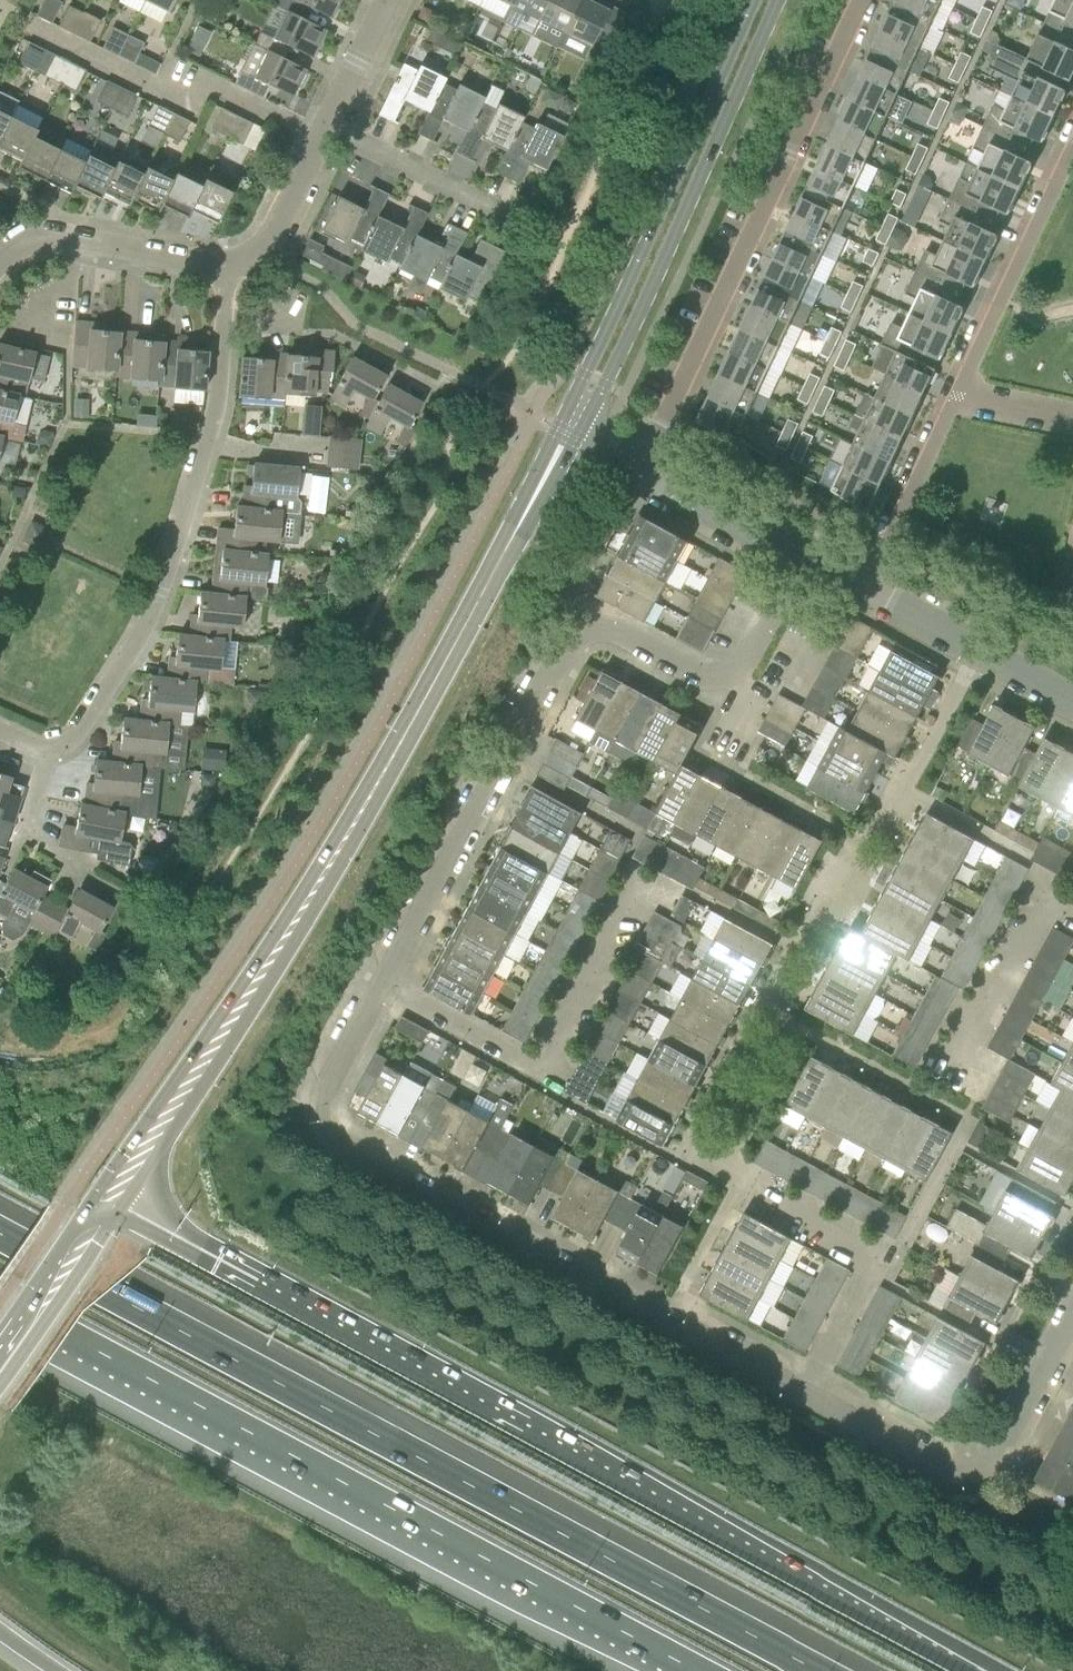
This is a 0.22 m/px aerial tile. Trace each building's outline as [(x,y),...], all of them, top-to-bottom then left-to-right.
[(52,24),(63,2),(59,0),(44,0),(36,16),(52,24)] [(119,2),(139,12),(145,1),(146,0),(120,0),(119,2)] [(145,1),(168,12),(174,0),(146,0),(145,1)] [(342,0),(276,0),(274,5),(287,12),(287,11),(300,18),(301,17),(306,6),(333,19),(342,0)] [(511,6),(503,22),(517,29),(522,18),(531,0),(499,0),(511,6)] [(537,25),(539,19),(565,32),(581,0),(531,0),(522,18),(517,29),(532,35),(537,25)] [(610,43),(624,14),(610,6),(608,11),(586,0),(581,0),(565,32),(591,45),(596,36),(610,43)] [(892,6),(931,25),(942,2),(938,0),(895,0),(892,6)] [(1007,4),(1021,10),(1026,0),(1009,0),(1007,4)] [(1045,22),(1072,35),(1072,0),(1056,0),(1045,22)] [(74,34),(84,13),(69,5),(58,27),(74,34)] [(892,6),(884,23),(889,25),(886,31),(920,48),(931,25),(892,6)] [(984,6),(978,19),(988,24),(994,10),(984,6)] [(424,7),(419,18),(430,23),(436,12),(424,7)] [(287,45),(302,52),(313,58),(327,30),(301,17),(300,18),(287,11),(287,12),(274,38),(261,32),(255,44),(267,50),(281,57),(287,45)] [(101,21),(84,13),(74,34),(90,42),(101,21)] [(982,37),(988,24),(978,19),(972,33),(982,37)] [(411,36),(448,61),(458,47),(421,21),(411,36)] [(1045,22),(1028,58),(1064,75),(1064,76),(1070,78),(1072,71),(1072,35),(1045,22)] [(209,39),(212,32),(198,26),(194,35),(204,40),(209,39)] [(118,56),(128,34),(113,27),(102,48),(118,56)] [(993,30),(988,40),(999,45),(1004,35),(993,30)] [(883,38),(879,36),(871,52),(909,71),(920,48),(886,31),(883,38)] [(156,75),(161,64),(140,54),(145,43),(128,34),(118,56),(156,75)] [(998,46),(988,40),(983,50),(994,55),(998,46)] [(45,50),(29,42),(18,63),(34,71),(45,50)] [(294,98),(308,70),(281,57),(267,50),(255,44),(235,84),(261,97),(267,85),(294,98)] [(999,46),(998,46),(994,55),(989,67),(1020,81),(1013,96),(1056,116),(1068,90),(1059,86),(1064,76),(1064,75),(1028,58),(999,45),(999,46)] [(70,62),(45,50),(34,71),(45,75),(60,83),(70,62)] [(899,94),(909,71),(871,52),(863,69),(867,71),(864,76),(864,77),(899,94)] [(963,52),(957,65),(966,70),(972,57),(963,52)] [(457,74),(462,64),(454,60),(449,70),(457,74)] [(70,62),(60,83),(76,91),(86,70),(70,62)] [(404,64),(379,115),(397,124),(398,123),(394,121),(404,100),(428,112),(443,83),(444,84),(446,79),(420,66),(418,70),(404,64)] [(961,82),(966,70),(957,65),(951,78),(961,82)] [(853,100),(888,116),(899,94),(864,77),(864,76),(860,74),(852,92),(856,94),(854,99),(853,100)] [(534,94),(542,82),(531,76),(526,85),(526,89),(534,94)] [(97,101),(112,108),(122,88),(107,80),(97,101)] [(443,83),(428,112),(418,134),(437,143),(437,142),(433,140),(443,120),(467,131),(484,97),(459,85),(456,90),(444,84),(443,83)] [(122,88),(112,108),(128,116),(138,96),(122,88)] [(1035,137),(1044,141),(1056,116),(1013,96),(1006,111),(995,105),(984,127),(1030,148),(1035,137)] [(479,164),(489,142),(506,151),(520,121),(522,122),(524,117),(498,104),(484,97),(467,131),(457,153),(479,164)] [(877,139),(888,116),(853,100),(854,99),(850,97),(841,115),(846,117),(843,122),(843,123),(877,139)] [(941,98),(935,111),(945,116),(951,102),(941,98)] [(567,99),(562,108),(572,113),(577,104),(567,99)] [(958,103),(954,111),(965,117),(969,108),(958,103)] [(165,134),(175,114),(159,106),(149,126),(165,134)] [(222,108),(212,128),(226,135),(228,136),(238,116),(222,108)] [(0,111),(0,139),(11,117),(0,111)] [(939,128),(945,116),(935,111),(929,124),(939,128)] [(965,117),(954,111),(950,121),(960,126),(965,117)] [(190,121),(175,114),(165,134),(180,142),(190,121)] [(254,124),(238,116),(228,136),(244,144),(254,124)] [(34,138),(37,130),(11,117),(0,139),(0,150),(21,161),(34,138)] [(832,146),(866,162),(877,139),(843,123),(843,122),(839,120),(831,137),(835,139),(832,145),(832,146)] [(546,170),(563,136),(536,123),(534,128),(522,122),(520,121),(506,151),(496,173),(514,182),(515,181),(511,179),(521,158),(546,170)] [(1022,188),(1034,163),(1025,159),(1030,148),(984,127),(974,148),(986,154),(979,168),(1022,188)] [(60,150),(34,138),(21,161),(18,168),(45,181),(60,150)] [(68,139),(62,151),(60,150),(45,181),(71,194),(75,187),(86,163),(91,151),(68,139)] [(122,155),(97,142),(92,151),(91,151),(86,163),(75,187),(101,200),(104,193),(116,169),(122,155)] [(824,162),(821,169),(856,185),(866,162),(832,146),(832,145),(828,143),(820,160),(824,162)] [(920,143),(914,157),(923,161),(930,148),(920,143)] [(149,168),(147,167),(122,155),(116,169),(104,193),(130,206),(133,199),(149,168)] [(918,174),(923,161),(914,157),(908,169),(918,174)] [(203,186),(192,211),(217,224),(233,192),(239,180),(211,167),(202,186),(203,186)] [(149,168),(133,199),(159,212),(163,205),(174,180),(173,180),(149,168)] [(1001,210),(1010,214),(1022,188),(979,168),(972,183),(960,178),(950,199),(996,220),(1001,210)] [(818,175),(814,173),(806,190),(845,208),(856,185),(821,169),(818,175)] [(174,180),(163,205),(188,218),(192,211),(203,186),(202,186),(176,173),(173,180),(174,180)] [(920,183),(931,189),(934,184),(931,176),(925,174),(920,183)] [(365,209),(339,196),(320,232),(347,246),(350,239),(363,245),(364,246),(379,216),(390,194),(371,185),(371,186),(375,188),(365,209)] [(806,190),(798,206),(802,208),(799,215),(834,231),(845,208),(806,190)] [(902,207),(908,194),(898,190),(892,203),(902,207)] [(988,261),(1000,235),(991,231),(996,220),(950,199),(940,221),(952,226),(945,241),(988,261)] [(403,228),(379,216),(364,246),(363,245),(361,250),(387,263),(390,258),(402,264),(403,265),(417,235),(428,214),(409,204),(409,205),(413,207),(403,228)] [(912,222),(917,212),(908,208),(903,218),(912,222)] [(893,231),(895,227),(900,218),(889,213),(883,226),(893,231)] [(796,221),(792,219),(784,236),(823,254),(834,231),(799,215),(796,221)] [(442,284),(456,255),(467,233),(448,223),(448,225),(452,227),(442,247),(417,235),(403,265),(402,264),(399,270),(426,283),(428,277),(441,284),(442,284)] [(893,231),(883,226),(877,239),(887,244),(893,231)] [(908,233),(895,227),(893,231),(887,244),(899,249),(905,248),(910,238),(908,233)] [(784,236),(777,252),(781,254),(778,261),(812,277),(823,254),(784,236)] [(324,245),(310,239),(302,255),(324,266),(329,256),(321,252),(324,245)] [(467,296),(481,303),(506,252),(481,240),(470,261),(456,255),(442,284),(441,284),(439,289),(465,302),(467,296)] [(967,282),(976,286),(988,261),(945,241),(938,256),(926,250),(916,271),(962,293),(967,282)] [(874,266),(880,253),(870,248),(864,261),(874,266)] [(775,267),(771,265),(763,282),(802,300),(812,277),(778,261),(775,267)] [(360,288),(366,276),(354,270),(347,283),(360,289),(360,288)] [(954,333),(966,308),(957,304),(962,293),(916,271),(906,293),(917,299),(911,313),(954,333)] [(855,281),(849,294),(859,299),(865,285),(855,281)] [(763,282),(755,298),(759,300),(756,307),(791,323),(802,300),(763,282)] [(853,312),(859,299),(849,294),(843,307),(853,312)] [(421,320),(426,312),(417,307),(412,315),(421,320)] [(803,329),(791,323),(756,307),(753,313),(749,311),(741,328),(745,330),(792,352),(803,329)] [(942,359),(954,333),(911,313),(904,328),(892,323),(882,345),(898,352),(898,351),(928,365),(928,364),(933,355),(942,359)] [(859,314),(852,328),(856,330),(862,315),(859,314)] [(76,322),(73,356),(72,367),(72,368),(116,371),(117,371),(121,332),(106,331),(106,324),(76,322)] [(833,327),(827,340),(837,345),(843,332),(833,327)] [(463,341),(467,332),(458,328),(454,337),(463,341)] [(745,330),(742,336),(738,334),(730,351),(734,353),(735,353),(782,375),(792,352),(745,330)] [(161,381),(164,342),(150,340),(150,334),(121,332),(117,371),(116,371),(116,376),(132,377),(132,378),(160,380),(161,381)] [(847,339),(841,353),(852,358),(858,344),(847,339)] [(831,358),(837,345),(827,340),(821,353),(831,358)] [(204,398),(208,351),(193,350),(194,344),(164,342),(161,381),(160,380),(159,385),(175,387),(173,404),(203,405),(204,398)] [(19,396),(19,397),(24,398),(27,381),(29,381),(36,353),(0,345),(0,391),(19,396)] [(333,377),(335,352),(304,349),(303,356),(288,355),(284,394),(286,394),(314,396),(315,375),(333,377)] [(929,386),(937,369),(928,364),(928,365),(898,351),(898,352),(887,374),(923,391),(926,385),(929,386)] [(284,394),(288,355),(258,352),(258,358),(243,357),(240,396),(269,399),(270,397),(285,398),(286,394),(284,394)] [(728,357),(720,373),(759,392),(771,398),(782,375),(735,353),(734,353),(732,359),(728,357)] [(846,370),(852,358),(841,353),(835,366),(846,370)] [(386,377),(352,358),(330,398),(345,407),(355,390),(373,400),(386,377)] [(720,373),(712,390),(716,392),(713,398),(748,415),(759,392),(720,373)] [(812,373),(806,386),(815,391),(822,378),(812,373)] [(915,415),(923,399),(920,397),(923,391),(887,374),(876,397),(915,415)] [(388,385),(366,425),(381,434),(390,417),(406,426),(409,428),(422,404),(388,385)] [(820,399),(830,403),(836,390),(827,385),(820,399)] [(809,404),(815,391),(806,386),(800,399),(809,404)] [(875,394),(865,389),(860,402),(845,396),(847,391),(838,388),(833,401),(867,415),(875,394)] [(3,437),(22,441),(25,430),(22,426),(13,424),(19,397),(19,396),(0,391),(0,436),(3,437)] [(904,431),(907,432),(915,415),(876,397),(865,420),(901,437),(904,431)] [(710,405),(706,403),(695,427),(737,439),(748,415),(713,398),(710,405)] [(89,418),(89,399),(74,399),(74,417),(89,418)] [(830,403),(820,399),(814,411),(824,416),(830,403)] [(320,436),(320,435),(322,407),(305,406),(303,435),(320,436)] [(167,425),(167,414),(157,413),(157,424),(167,425)] [(784,432),(794,437),(800,424),(790,419),(784,432)] [(894,461),(901,445),(898,443),(901,437),(865,420),(854,443),(894,461)] [(49,448),(53,432),(45,430),(37,435),(35,445),(49,448)] [(805,431),(799,445),(809,449),(815,436),(805,431)] [(794,437),(784,432),(778,445),(788,450),(794,437)] [(329,451),(360,454),(361,439),(331,436),(329,451)] [(883,476),(886,478),(894,461),(854,443),(844,466),(880,483),(883,476)] [(803,462),(809,449),(799,445),(793,457),(803,462)] [(358,470),(360,454),(329,451),(328,467),(358,470)] [(300,468),(254,464),(252,486),(246,485),(244,507),(243,508),(282,512),(295,513),(300,468)] [(869,514),(880,490),(877,489),(880,483),(844,466),(833,490),(869,514)] [(370,476),(369,483),(373,488),(380,489),(382,477),(370,476)] [(24,500),(26,488),(14,486),(12,498),(24,500)] [(265,555),(265,554),(266,540),(279,541),(282,512),(243,508),(244,507),(237,506),(235,529),(219,527),(217,550),(222,551),(265,555)] [(642,516),(632,535),(628,533),(628,534),(679,562),(690,541),(639,513),(639,514),(642,516)] [(628,534),(631,536),(621,555),(618,553),(617,554),(668,582),(682,590),(693,569),(679,562),(628,534)] [(214,572),(212,593),(212,594),(246,597),(246,599),(267,600),(268,588),(265,584),(268,554),(265,554),(265,555),(222,551),(220,573),(214,572)] [(620,556),(610,575),(607,573),(607,574),(657,601),(668,582),(617,554),(620,556)] [(714,570),(742,584),(748,572),(720,557),(714,570)] [(708,582),(735,596),(742,584),(714,570),(708,582)] [(595,594),(646,622),(657,601),(607,574),(606,574),(610,576),(599,595),(596,593),(595,594)] [(702,593),(729,607),(735,596),(708,582),(702,593)] [(223,640),(231,641),(232,626),(243,627),(246,599),(246,597),(212,594),(212,593),(201,592),(199,615),(192,614),(189,636),(189,637),(223,640)] [(695,604),(723,619),(729,607),(702,593),(695,604)] [(689,616),(717,630),(723,619),(695,604),(689,616)] [(704,654),(717,630),(689,616),(677,639),(704,654)] [(858,658),(869,638),(846,625),(835,646),(858,658)] [(209,683),(210,669),(221,670),(223,640),(189,637),(189,636),(179,635),(176,657),(170,657),(168,678),(168,679),(196,682),(209,683)] [(943,679),(943,678),(879,643),(868,663),(881,671),(936,701),(941,692),(933,689),(940,677),(943,679)] [(824,666),(847,679),(858,658),(835,646),(824,666)] [(285,660),(284,648),(269,649),(270,661),(285,660)] [(836,698),(847,679),(824,666),(814,686),(836,698)] [(605,668),(578,719),(598,730),(626,679),(625,679),(623,682),(605,672),(606,669),(605,668)] [(919,716),(924,705),(932,709),(936,701),(881,671),(871,691),(921,718),(922,718),(919,716)] [(574,697),(586,703),(598,680),(587,674),(574,697)] [(143,699),(141,720),(141,721),(168,724),(168,726),(192,728),(196,682),(168,679),(168,678),(151,677),(149,699),(143,699)] [(643,693),(625,683),(626,679),(598,730),(592,743),(611,754),(646,690),(645,690),(643,693)] [(825,718),(836,698),(814,686),(803,706),(806,708),(825,718)] [(262,706),(262,691),(248,690),(247,699),(253,706),(262,706)] [(631,764),(638,752),(665,701),(663,704),(644,693),(646,690),(611,754),(631,764)] [(921,719),(921,718),(871,691),(860,711),(911,738),(908,736),(918,717),(921,719)] [(780,693),(773,706),(799,721),(806,708),(803,706),(780,693)] [(686,712),(685,711),(683,714),(664,704),(666,701),(665,701),(638,752),(658,763),(686,712)] [(996,702),(984,724),(973,718),(958,745),(969,751),(968,753),(989,765),(1017,714),(1016,713),(1014,717),(996,707),(997,703),(996,702)] [(792,734),(799,721),(773,706),(766,719),(792,734)] [(897,756),(907,737),(910,739),(911,738),(860,711),(849,731),(889,753),(900,759),(900,758),(897,756)] [(684,765),(706,723),(705,722),(703,725),(684,715),(686,712),(658,763),(679,774),(684,765)] [(1036,753),(1025,747),(1037,725),(1036,724),(1034,728),(1015,717),(1017,714),(989,765),(1009,775),(1010,775),(1021,781),(1036,753)] [(166,753),(168,726),(168,724),(141,721),(141,720),(124,719),(122,741),(115,740),(114,762),(114,763),(141,766),(164,768),(166,753)] [(759,731),(767,735),(786,746),(792,734),(766,719),(759,731)] [(849,732),(841,727),(830,747),(881,774),(878,772),(889,753),(849,731),(849,732)] [(1065,749),(1046,739),(1048,736),(1047,735),(1036,753),(1021,781),(1019,786),(1040,797),(1067,746),(1065,749)] [(558,738),(557,740),(551,750),(579,766),(586,754),(558,738)] [(1060,808),(1072,784),(1072,753),(1066,750),(1068,747),(1067,746),(1040,797),(1060,808)] [(830,747),(820,766),(820,767),(870,794),(871,794),(868,792),(878,773),(881,775),(881,774),(830,747)] [(227,749),(204,748),(203,770),(225,772),(227,749)] [(551,750),(544,763),(572,778),(568,785),(588,796),(593,788),(573,777),(579,766),(551,750)] [(126,813),(137,815),(141,766),(114,763),(114,762),(96,761),(94,783),(88,783),(86,805),(85,806),(126,813)] [(572,778),(544,763),(538,774),(566,789),(568,785),(572,778)] [(677,824),(705,773),(703,776),(684,765),(679,774),(658,814),(677,824)] [(857,812),(867,793),(870,795),(870,794),(820,767),(808,787),(859,815),(860,813),(857,812)] [(10,831),(24,787),(10,782),(12,777),(0,773),(0,828),(10,831)] [(723,787),(704,776),(706,773),(705,773),(677,824),(697,835),(725,784),(725,783),(723,787)] [(216,775),(202,774),(201,782),(207,788),(214,789),(216,782),(216,775)] [(743,797),(724,787),(726,784),(725,784),(697,835),(718,846),(745,795),(745,794),(743,797)] [(1060,808),(1072,815),(1072,784),(1060,808)] [(535,788),(525,806),(522,805),(572,833),(584,813),(533,785),(532,786),(535,788)] [(937,786),(932,795),(943,801),(948,792),(937,786)] [(588,796),(608,807),(612,798),(593,788),(588,796)] [(608,807),(628,818),(637,802),(630,798),(629,801),(617,794),(614,799),(612,798),(608,807)] [(763,808),(744,798),(746,795),(745,795),(718,846),(738,856),(765,805),(763,808)] [(637,802),(628,818),(649,829),(658,813),(637,802)] [(96,859),(98,860),(129,866),(133,847),(130,843),(121,841),(126,813),(85,806),(86,805),(81,804),(77,827),(64,824),(60,847),(97,854),(96,859)] [(524,807),(514,826),(511,825),(562,853),(572,833),(522,805),(521,806),(524,807)] [(783,819),(764,809),(766,806),(765,805),(738,856),(757,867),(785,816),(783,819)] [(925,812),(925,813),(929,815),(918,834),(914,832),(965,860),(976,839),(925,812)] [(803,830),(784,819),(786,816),(785,816),(757,867),(778,878),(805,827),(803,830)] [(996,830),(1016,841),(1021,831),(1001,820),(996,830)] [(513,827),(503,846),(500,845),(551,873),(562,853),(511,825),(510,826),(513,827)] [(798,889),(826,838),(825,837),(823,840),(804,830),(806,827),(805,827),(778,878),(798,889)] [(601,849),(621,860),(632,840),(612,829),(601,849)] [(1041,842),(1040,841),(1021,831),(1016,841),(1036,852),(1041,842)] [(903,852),(954,880),(965,860),(914,832),(914,833),(918,835),(907,854),(904,852),(903,852)] [(645,835),(633,857),(653,868),(665,846),(645,835)] [(1052,871),(1065,848),(1043,836),(1040,841),(1041,842),(1036,852),(1032,859),(1052,871)] [(0,845),(0,873),(0,872),(9,847),(0,845)] [(503,847),(492,866),(489,865),(540,893),(554,900),(564,881),(551,873),(500,845),(500,846),(503,847)] [(653,868),(673,879),(685,856),(665,846),(653,868)] [(1072,880),(1072,853),(1065,848),(1052,871),(1072,882),(1072,880)] [(590,869),(613,881),(624,861),(621,860),(601,849),(590,869)] [(893,872),(943,900),(954,880),(903,852),(903,853),(907,855),(897,874),(893,871),(893,872)] [(696,886),(700,878),(706,867),(685,856),(673,879),(694,890),(696,886)] [(996,877),(1019,889),(1030,869),(1008,857),(996,877)] [(492,867),(482,886),(479,885),(478,885),(529,913),(540,893),(489,865),(489,866),(492,867)] [(13,869),(0,894),(0,914),(25,927),(28,923),(41,930),(55,903),(43,896),(48,888),(13,869)] [(580,889),(602,901),(613,881),(590,869),(580,889)] [(882,892),(933,919),(943,900),(893,872),(892,873),(896,875),(886,893),(882,891),(882,892)] [(986,897),(1008,909),(1019,889),(996,877),(986,897)] [(696,886),(715,897),(720,889),(700,878),(696,886)] [(101,932),(113,908),(92,897),(95,892),(82,884),(68,909),(55,903),(41,930),(55,937),(58,931),(73,939),(82,922),(96,930),(87,947),(97,952),(106,935),(101,932)] [(481,888),(470,907),(467,905),(467,906),(518,934),(529,913),(478,885),(478,886),(481,888)] [(569,909),(592,921),(602,901),(580,889),(569,909)] [(735,908),(740,899),(720,889),(715,897),(735,908)] [(871,912),(922,940),(933,919),(882,892),(881,892),(885,895),(875,914),(871,912)] [(692,899),(683,894),(672,915),(681,920),(692,899)] [(997,929),(1008,909),(986,897),(975,917),(997,929)] [(735,908),(756,919),(760,910),(740,899),(735,908)] [(470,908),(459,927),(457,925),(456,926),(507,954),(518,934),(467,906),(470,908)] [(580,942),(592,921),(569,909),(558,929),(580,942)] [(756,919),(776,930),(781,921),(760,910),(756,919)] [(655,911),(649,923),(676,938),(682,925),(655,911)] [(766,966),(766,965),(763,964),(773,945),(777,946),(777,945),(715,912),(704,932),(706,933),(715,939),(715,938),(766,966)] [(871,913),(874,915),(864,934),(899,952),(898,953),(911,960),(922,940),(871,912),(871,913)] [(987,949),(989,945),(997,929),(975,917),(964,937),(987,949)] [(649,923),(643,934),(670,949),(676,938),(649,923)] [(459,928),(449,947),(446,945),(445,946),(496,974),(507,954),(456,926),(459,928)] [(860,932),(848,926),(848,927),(851,929),(840,948),(837,946),(887,974),(898,953),(899,952),(864,934),(860,931),(860,932)] [(1043,947),(1065,959),(1072,945),(1072,938),(1053,927),(1043,947)] [(547,949),(569,962),(580,942),(558,929),(547,949)] [(756,986),(756,985),(752,984),(763,965),(766,967),(766,966),(715,938),(715,939),(706,933),(695,952),(705,958),(756,986)] [(636,947),(642,950),(663,961),(670,949),(643,934),(636,947)] [(976,969),(984,953),(987,949),(964,937),(953,956),(976,969)] [(448,948),(438,967),(435,965),(435,966),(485,994),(496,974),(445,946),(448,948)] [(826,966),(877,994),(887,974),(837,946),(837,947),(840,949),(830,967),(827,966),(826,966)] [(1043,947),(1032,968),(1071,990),(1072,986),(1072,963),(1065,959),(1043,947)] [(536,970),(558,983),(569,962),(547,949),(536,970)] [(642,950),(631,970),(653,981),(663,961),(642,950)] [(965,989),(976,969),(953,956),(943,976),(961,986),(960,987),(965,989)] [(745,1006),(745,1005),(742,1004),(752,985),(755,987),(756,986),(705,958),(694,978),(745,1006)] [(423,986),(474,1014),(485,994),(435,966),(434,966),(437,968),(427,987),(424,985),(423,986)] [(866,1014),(877,994),(826,966),(826,967),(829,969),(819,987),(816,986),(866,1014)] [(1020,988),(1043,1000),(1061,1010),(1071,990),(1032,968),(1020,988)] [(525,989),(548,1002),(558,983),(536,970),(525,989)] [(631,970),(620,990),(642,1002),(653,981),(631,970)] [(926,995),(949,1008),(960,987),(961,986),(943,976),(942,977),(937,975),(926,995)] [(734,1026),(734,1025),(731,1024),(741,1005),(744,1006),(745,1006),(694,978),(683,998),(734,1026)] [(815,987),(818,989),(808,1008),(805,1006),(804,1007),(856,1034),(866,1014),(816,986),(815,987)] [(1032,1020),(1043,1000),(1020,988),(1010,1008),(1032,1020)] [(537,1022),(545,1007),(548,1002),(525,989),(514,1010),(537,1022)] [(620,990),(609,1010),(631,1022),(642,1002),(620,990)] [(938,1027),(949,1008),(926,995),(915,1015),(938,1027)] [(723,1046),(723,1045),(720,1044),(730,1025),(733,1026),(734,1026),(683,998),(672,1018),(723,1046)] [(1021,1040),(1032,1020),(1010,1008),(998,1028),(1021,1040)] [(526,1043),(530,1035),(537,1022),(514,1010),(503,1031),(526,1043)] [(631,1022),(609,1010),(598,1030),(620,1042),(631,1022)] [(423,1043),(430,1030),(403,1015),(396,1028),(423,1043)] [(927,1047),(938,1027),(915,1015),(913,1019),(905,1035),(927,1047)] [(712,1066),(709,1064),(719,1045),(722,1047),(723,1046),(672,1018),(661,1039),(712,1066)] [(1009,1058),(1011,1059),(1021,1040),(998,1028),(988,1048),(1009,1059),(1009,1058)] [(598,1030),(587,1051),(609,1063),(620,1042),(598,1030)] [(893,1056),(916,1068),(927,1047),(905,1035),(893,1056)] [(701,1086),(698,1084),(708,1065),(711,1067),(712,1066),(661,1039),(650,1059),(701,1086)] [(1063,1062),(1072,1068),(1072,1042),(1063,1062)] [(587,1051),(577,1070),(599,1082),(609,1063),(587,1051)] [(389,1059),(377,1052),(356,1091),(367,1097),(358,1114),(359,1115),(361,1112),(380,1122),(378,1125),(379,1126),(407,1074),(387,1063),(389,1059)] [(815,1054),(814,1054),(786,1105),(807,1116),(834,1065),(832,1068),(813,1057),(815,1054)] [(1037,1074),(1031,1071),(1011,1060),(1011,1059),(1009,1058),(1009,1059),(998,1079),(1026,1095),(1037,1074)] [(690,1106),(687,1104),(697,1085),(701,1087),(701,1086),(650,1059),(639,1079),(690,1106)] [(1063,1062),(1051,1084),(1061,1089),(1062,1087),(1072,1093),(1072,1068),(1063,1062)] [(807,1116),(827,1127),(854,1076),(854,1075),(852,1079),(833,1068),(835,1065),(834,1065),(807,1116)] [(577,1070),(565,1091),(588,1103),(599,1082),(577,1070)] [(379,1126),(381,1123),(400,1133),(398,1136),(399,1137),(411,1114),(424,1121),(446,1080),(433,1073),(427,1085),(407,1074),(379,1126)] [(855,1076),(854,1076),(827,1127),(847,1137),(874,1087),(874,1086),(872,1089),(853,1079),(855,1076)] [(687,1105),(690,1107),(690,1106),(639,1079),(628,1098),(677,1124),(687,1105)] [(998,1079),(987,1099),(1015,1115),(1026,1095),(998,1079)] [(472,1109),(453,1099),(459,1087),(446,1080),(424,1121),(435,1127),(423,1149),(424,1150),(426,1147),(445,1157),(443,1160),(443,1161),(472,1109)] [(874,1087),(847,1137),(867,1148),(894,1097),(892,1100),(873,1090),(875,1087),(874,1087)] [(1062,1087),(1061,1089),(1051,1108),(1072,1120),(1072,1093),(1062,1087)] [(894,1097),(867,1148),(887,1159),(914,1108),(912,1111),(893,1101),(895,1098),(894,1097)] [(464,1172),(476,1149),(488,1156),(503,1128),(508,1118),(516,1105),(504,1098),(492,1120),(472,1109),(443,1161),(444,1161),(446,1158),(464,1168),(463,1171),(464,1172)] [(618,1117),(668,1147),(669,1146),(666,1144),(676,1125),(679,1127),(680,1126),(676,1124),(677,1124),(628,1098),(618,1117)] [(982,1107),(1005,1119),(1011,1123),(1015,1115),(987,1099),(982,1107)] [(887,1159),(906,1170),(934,1119),(932,1122),(913,1111),(915,1108),(914,1108),(887,1159)] [(1040,1128),(1072,1146),(1072,1120),(1051,1108),(1040,1128)] [(503,1128),(510,1132),(515,1122),(508,1118),(503,1128)] [(906,1170),(927,1181),(955,1130),(954,1129),(952,1133),(933,1122),(935,1119),(934,1119),(906,1170)] [(989,1126),(979,1121),(968,1142),(978,1147),(989,1126)] [(536,1146),(510,1132),(503,1128),(488,1156),(500,1162),(487,1184),(489,1185),(490,1182),(509,1192),(507,1195),(508,1196),(510,1193),(511,1193),(536,1146)] [(1029,1148),(1072,1172),(1072,1146),(1040,1128),(1029,1148)] [(767,1140),(755,1163),(776,1174),(788,1151),(767,1140)] [(527,1206),(529,1207),(540,1185),(552,1191),(568,1163),(536,1146),(511,1193),(529,1203),(527,1206)] [(1069,1197),(1070,1195),(1067,1194),(1072,1182),(1072,1172),(1029,1148),(1018,1169),(1069,1197)] [(796,1185),(808,1162),(788,1151),(776,1174),(796,1185)] [(815,1195),(828,1173),(808,1162),(796,1185),(815,1195)] [(573,1231),(600,1180),(568,1163),(552,1191),(564,1198),(552,1219),(553,1220),(555,1217),(574,1227),(572,1230),(573,1231)] [(681,1183),(687,1172),(676,1166),(670,1177),(681,1183)] [(704,1191),(709,1182),(689,1171),(684,1179),(704,1191)] [(1057,1219),(1058,1218),(1051,1214),(1057,1202),(1015,1179),(1009,1189),(1008,1189),(996,1211),(1047,1238),(1044,1236),(1054,1217),(1057,1219)] [(573,1231),(575,1228),(594,1238),(592,1241),(593,1242),(605,1219),(617,1226),(632,1198),(624,1194),(600,1180),(573,1231)] [(631,1182),(624,1194),(632,1198),(639,1186),(631,1182)] [(654,1210),(632,1198),(617,1226),(628,1232),(617,1254),(618,1255),(619,1252),(638,1262),(637,1265),(637,1266),(665,1214),(674,1196),(665,1190),(654,1210)] [(996,1211),(988,1225),(957,1209),(949,1226),(979,1242),(978,1243),(1006,1258),(1012,1246),(1035,1259),(1036,1258),(1033,1256),(1043,1237),(1046,1239),(1047,1238),(996,1211)] [(735,1233),(731,1231),(731,1232),(782,1259),(794,1239),(742,1211),(742,1212),(745,1214),(735,1233)] [(637,1266),(638,1266),(639,1263),(658,1273),(656,1276),(658,1277),(685,1226),(665,1214),(637,1266)] [(724,1253),(721,1251),(720,1252),(771,1279),(782,1259),(731,1232),(734,1234),(724,1253)] [(1022,1283),(1023,1282),(999,1270),(1006,1258),(978,1243),(961,1275),(1011,1303),(1012,1302),(1009,1301),(1019,1282),(1022,1283)] [(713,1273),(710,1271),(710,1272),(761,1299),(771,1279),(720,1252),(723,1254),(713,1273)] [(851,1270),(829,1258),(817,1279),(840,1291),(851,1270)] [(710,1272),(709,1272),(712,1274),(702,1293),(699,1291),(698,1292),(749,1320),(761,1299),(710,1272)] [(978,1311),(1000,1323),(1001,1322),(998,1321),(1008,1302),(1011,1303),(961,1275),(943,1308),(972,1323),(978,1311)] [(829,1311),(840,1291),(817,1279),(807,1298),(829,1311)] [(903,1297),(889,1290),(880,1285),(869,1306),(891,1318),(903,1297)] [(818,1330),(829,1311),(807,1298),(796,1318),(818,1330)] [(881,1338),(891,1318),(869,1306),(858,1326),(881,1338)] [(975,1363),(985,1344),(988,1346),(989,1345),(938,1317),(927,1338),(978,1365),(975,1363)] [(796,1318),(784,1339),(807,1351),(818,1330),(796,1318)] [(893,1330),(904,1336),(909,1328),(898,1322),(893,1330)] [(858,1326),(854,1334),(877,1346),(881,1338),(858,1326)] [(927,1338),(916,1357),(967,1385),(964,1383),(974,1364),(978,1366),(978,1365),(927,1338)] [(859,1379),(870,1358),(848,1346),(836,1366),(859,1379)] [(916,1357),(905,1377),(956,1405),(957,1405),(953,1403),(964,1384),(967,1386),(967,1385),(916,1357)] [(894,1398),(945,1426),(946,1424),(943,1423),(953,1404),(956,1406),(956,1405),(905,1377),(894,1398)] [(1072,1462),(1072,1428),(1066,1424),(1052,1450),(1072,1462)] [(1072,1497),(1072,1462),(1052,1450),(1037,1478),(1072,1497)]
